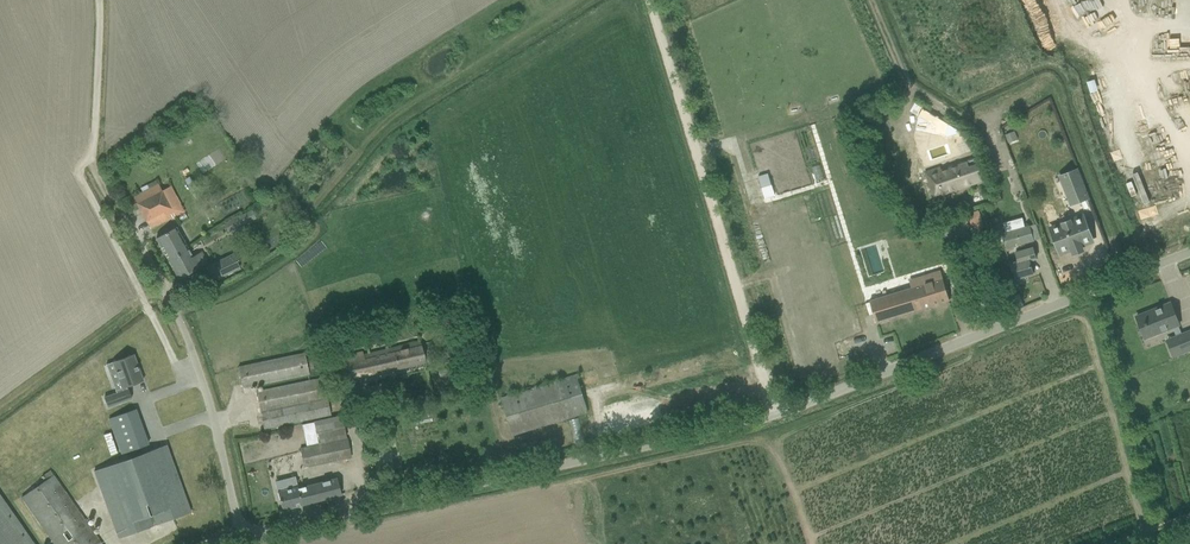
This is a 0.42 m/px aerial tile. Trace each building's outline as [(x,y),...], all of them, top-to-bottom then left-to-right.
[(945,118),(939,120),(943,131),(953,128),(945,118)] [(926,172),(930,186),(934,197),(973,183),(969,172),(978,169),(974,158),(941,170),(940,167),(926,172)] [(1077,168),(1059,175),(1066,193),(1070,204),(1071,203),(1071,204),(1088,197),(1087,197),(1088,197),(1084,188),(1077,168)] [(766,173),(758,175),(764,197),(773,194),(766,173)] [(184,212),(172,186),(163,191),(159,183),(135,195),(150,228),(184,212)] [(978,210),(969,213),(975,228),(984,225),(978,210)] [(226,220),(230,235),(253,229),(249,214),(226,220)] [(1080,215),(1051,227),(1061,254),(1071,250),(1073,253),(1082,250),(1081,246),(1091,242),(1080,215)] [(1001,234),(1002,237),(1005,248),(1034,240),(1030,226),(1001,234)] [(175,227),(166,233),(156,238),(168,260),(187,249),(175,227)] [(874,266),(877,272),(901,262),(889,235),(860,248),(869,268),(874,266)] [(1033,274),(1029,261),(1036,259),(1034,248),(1015,253),(1018,261),(1010,264),(1014,279),(1033,274)] [(187,249),(168,260),(178,279),(206,264),(205,263),(207,262),(202,251),(192,257),(187,249)] [(233,254),(205,268),(211,281),(239,267),(233,254)] [(942,278),(869,301),(876,323),(949,300),(942,278)] [(1178,324),(1170,303),(1136,316),(1139,322),(1144,320),(1149,333),(1165,326),(1166,329),(1178,324)] [(438,312),(440,322),(456,318),(454,308),(438,312)] [(1176,338),(1182,353),(1189,350),(1189,332),(1176,338)] [(339,357),(342,370),(345,381),(425,362),(420,341),(388,349),(387,347),(385,347),(385,349),(362,355),(362,352),(339,357)] [(304,353),(250,365),(238,367),(243,388),(309,374),(304,353)] [(112,362),(122,388),(115,390),(116,393),(104,398),(107,407),(131,398),(128,389),(127,389),(126,387),(143,381),(133,354),(112,362)] [(501,398),(509,424),(513,435),(588,412),(584,401),(576,375),(501,398)] [(258,391),(264,389),(263,386),(269,385),(269,387),(298,381),(297,377),(257,386),(258,391)] [(322,378),(268,389),(256,392),(264,429),(330,415),(322,378)] [(136,409),(108,419),(121,454),(148,444),(136,409)] [(317,441),(346,435),(341,415),(313,421),(314,425),(308,426),(311,442),(317,441)] [(347,439),(300,449),(304,467),(351,458),(347,439)] [(190,512),(166,445),(94,471),(118,539),(190,512)] [(54,543),(101,543),(50,472),(41,477),(44,481),(34,489),(25,495),(21,498),(54,543)] [(297,486),(289,488),(277,491),(282,510),(341,495),(337,478),(298,488),(297,486)] [(31,484),(22,491),(25,495),(34,489),(31,484)] [(0,496),(0,543),(34,543),(0,496)]
